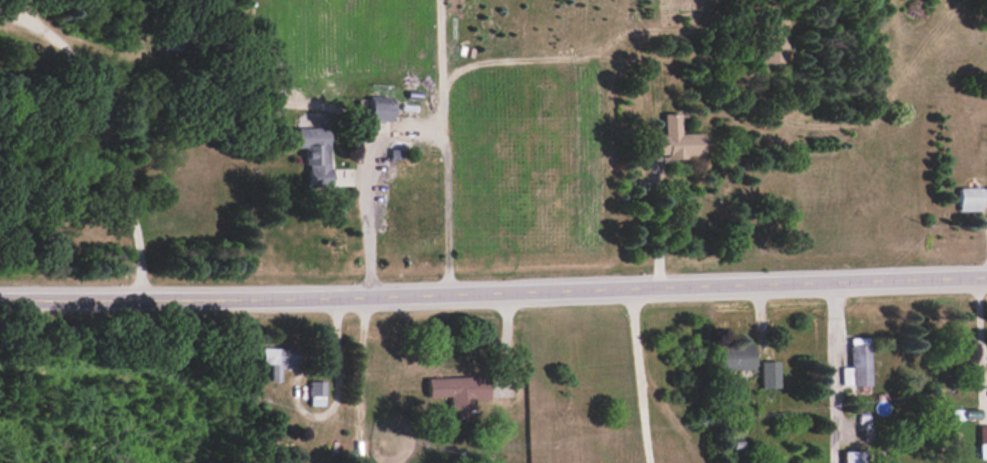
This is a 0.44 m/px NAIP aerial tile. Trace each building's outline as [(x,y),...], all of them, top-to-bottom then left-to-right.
[(760,63),(785,63),(786,19),(761,19),(760,63)] [(390,121),(390,99),(367,98),(366,120),(390,121)] [(701,134),(678,134),(678,113),(661,114),(662,134),(646,135),(646,154),(665,153),(666,158),(702,157),(701,134)] [(326,127),(294,128),(295,147),(305,147),(305,187),(327,187),(326,127)] [(956,187),(957,211),(979,211),(979,205),(986,205),(986,187),(956,187)] [(849,367),(840,367),(840,385),(869,384),(868,338),(848,338),(849,367)] [(752,345),(715,344),(715,369),(752,370),(752,345)] [(270,381),(279,381),(280,369),(295,369),(296,348),(261,348),(260,364),(270,364),(270,381)] [(777,388),(777,361),(759,361),(759,388),(777,388)] [(426,377),(426,397),(448,396),(449,412),(459,412),(460,421),(473,421),(473,400),(487,399),(487,376),(426,377)] [(324,381),(309,381),(309,405),(324,406),(324,381)] [(986,458),(986,425),(977,426),(978,458),(986,458)]
